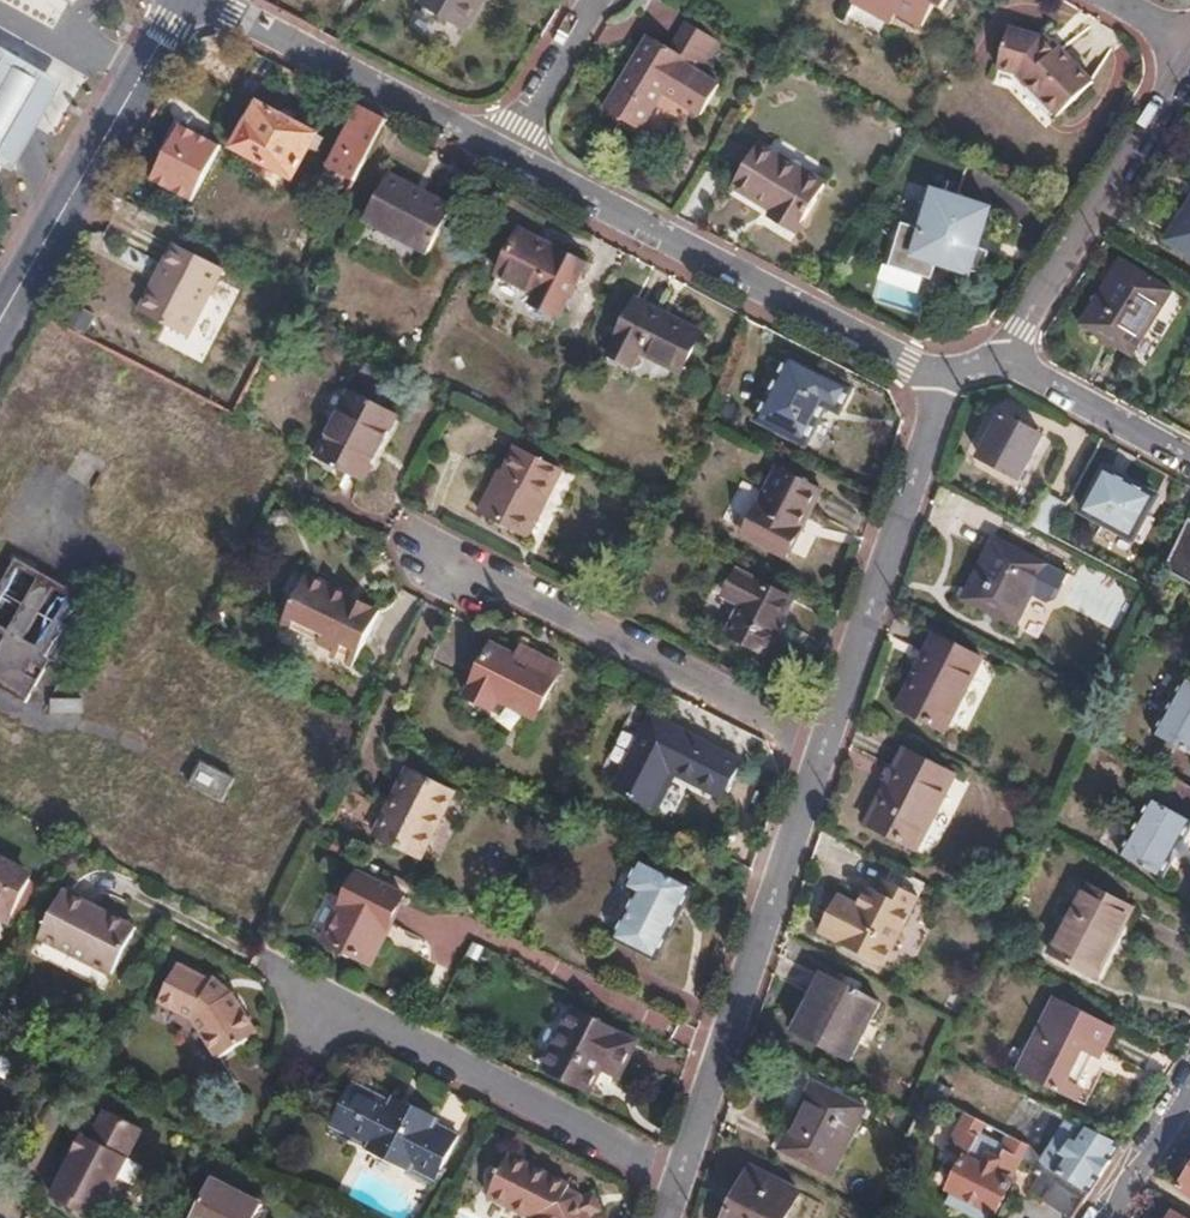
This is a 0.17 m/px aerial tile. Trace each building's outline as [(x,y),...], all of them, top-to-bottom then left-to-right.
[(66,0),(14,0),(58,19),(66,0)] [(481,0),(420,0),(465,27),(481,0)] [(851,2),(882,20),(889,8),(922,27),(934,6),(942,10),(948,0),(852,0),(851,2)] [(651,32),(606,106),(641,127),(664,89),(701,112),(719,82),(706,74),(726,42),(689,19),(673,46),(651,32)] [(1010,23),(998,57),(1016,64),(1022,68),(1032,78),(1045,93),(1061,110),(1097,78),(1061,38),(1053,45),(1043,34),(1010,23)] [(5,161),(14,166),(62,81),(0,45),(0,158),(5,161)] [(257,105),(234,150),(292,180),(315,135),(257,105)] [(384,122),(360,109),(339,150),(363,163),(384,124),(384,122)] [(757,145),(730,188),(771,212),(767,220),(793,235),(822,184),(757,145)] [(388,176),(364,220),(430,256),(453,212),(388,176)] [(932,276),(936,261),(940,251),(950,255),(947,264),(968,272),(974,273),(977,273),(980,271),(983,268),(988,250),(978,246),(991,206),(935,187),(921,227),(902,221),(889,262),(932,276)] [(1189,260),(1189,203),(1165,243),(1189,260)] [(520,234),(498,277),(536,297),(531,305),(556,318),(582,268),(520,234)] [(173,247),(138,313),(188,340),(222,273),(173,247)] [(940,251),(936,261),(947,264),(950,255),(940,251)] [(1119,261),(1078,327),(1129,359),(1170,294),(1119,261)] [(634,302),(606,357),(632,370),(639,356),(679,376),(699,338),(634,302)] [(788,356),(753,423),(801,449),(822,411),(833,417),(849,389),(788,356)] [(350,391),(315,457),(360,480),(395,414),(350,391)] [(1001,416),(978,459),(1018,480),(1040,437),(1001,416)] [(76,444),(61,470),(89,486),(103,460),(76,444)] [(514,447),(484,504),(531,529),(548,496),(552,496),(565,472),(514,447)] [(774,469),(738,535),(782,558),(816,493),(774,469)] [(1101,471),(1079,513),(1130,540),(1153,499),(1101,471)] [(1189,586),(1189,523),(1185,520),(1161,570),(1189,586)] [(991,543),(958,603),(1011,631),(1043,572),(991,543)] [(55,669),(91,607),(12,559),(0,579),(0,636),(0,637),(0,691),(21,704),(45,663),(55,669)] [(308,575),(284,622),(335,648),(332,654),(351,664),(379,611),(308,575)] [(737,575),(725,595),(744,604),(729,633),(763,651),(788,603),(737,575)] [(930,639),(893,708),(941,734),(977,665),(930,639)] [(531,668),(516,659),(491,647),(465,698),(491,711),(498,700),(533,718),(560,667),(538,656),(531,668)] [(521,648),(516,659),(531,668),(538,656),(521,648)] [(1149,735),(1189,760),(1189,685),(1181,679),(1149,735)] [(653,718),(616,791),(652,810),(669,777),(720,804),(739,765),(653,718)] [(903,750),(864,826),(912,851),(951,776),(903,750)] [(198,763),(187,785),(219,801),(230,780),(198,763)] [(406,771),(372,837),(418,861),(452,795),(406,771)] [(1114,854),(1159,880),(1189,827),(1189,825),(1147,798),(1114,854)] [(5,924),(30,874),(0,859),(0,922),(5,924)] [(633,901),(612,943),(651,964),(690,891),(638,864),(621,895),(633,901)] [(839,943),(838,945),(882,967),(904,977),(925,935),(913,929),(928,903),(917,897),(923,884),(891,868),(879,893),(867,887),(858,906),(833,894),(815,930),(839,943)] [(353,884),(323,944),(368,968),(398,908),(353,884)] [(1085,884),(1048,953),(1094,978),(1130,908),(1085,884)] [(89,914),(88,905),(59,890),(35,938),(108,977),(129,934),(89,914)] [(133,928),(88,905),(89,914),(129,934),(133,928)] [(173,966),(152,1005),(191,1025),(212,1060),(253,1034),(228,990),(209,976),(205,982),(173,966)] [(818,975),(790,1031),(848,1058),(875,1003),(818,975)] [(1054,997),(1014,1071),(1072,1102),(1111,1028),(1054,997)] [(570,1013),(540,1071),(587,1096),(599,1073),(613,1081),(630,1045),(570,1013)] [(810,1083),(775,1151),(828,1179),(861,1111),(810,1083)] [(404,1113),(391,1106),(349,1085),(328,1125),(368,1146),(366,1153),(406,1174),(415,1155),(441,1168),(456,1140),(431,1126),(435,1117),(410,1103),(404,1113)] [(396,1096),(391,1106),(404,1113),(410,1103),(396,1096)] [(94,1127),(84,1122),(78,1136),(70,1132),(62,1148),(70,1152),(61,1170),(58,1175),(48,1195),(47,1197),(87,1216),(91,1209),(96,1210),(138,1127),(102,1110),(94,1127)] [(1042,1172),(1086,1196),(1094,1182),(1118,1148),(1077,1127),(1057,1116),(1032,1159),(1038,1168),(1042,1172)] [(78,1136),(84,1122),(77,1119),(70,1132),(78,1136)] [(969,1119),(949,1157),(960,1163),(946,1190),(951,1193),(946,1204),(973,1217),(987,1217),(990,1213),(994,1214),(1008,1186),(1004,1184),(1017,1159),(1023,1147),(1006,1138),(1000,1150),(982,1141),(987,1129),(969,1119)] [(1029,1166),(1032,1159),(1023,1147),(1017,1159),(1029,1166)] [(70,1152),(62,1148),(54,1165),(61,1170),(70,1152)] [(507,1150),(485,1192),(528,1214),(530,1217),(588,1217),(590,1212),(579,1193),(568,1187),(571,1182),(507,1150)] [(415,1155),(406,1174),(431,1187),(441,1168),(415,1155)] [(1038,1178),(1042,1172),(1038,1168),(1032,1159),(1029,1166),(1026,1171),(1038,1178)] [(1174,1191),(1189,1200),(1189,1166),(1174,1191)] [(723,1217),(782,1217),(794,1196),(747,1171),(723,1217)] [(1086,1196),(1042,1172),(1038,1178),(1026,1199),(1061,1217),(1071,1217),(1086,1196)] [(259,1203),(210,1177),(189,1217),(251,1217),(259,1203)]
